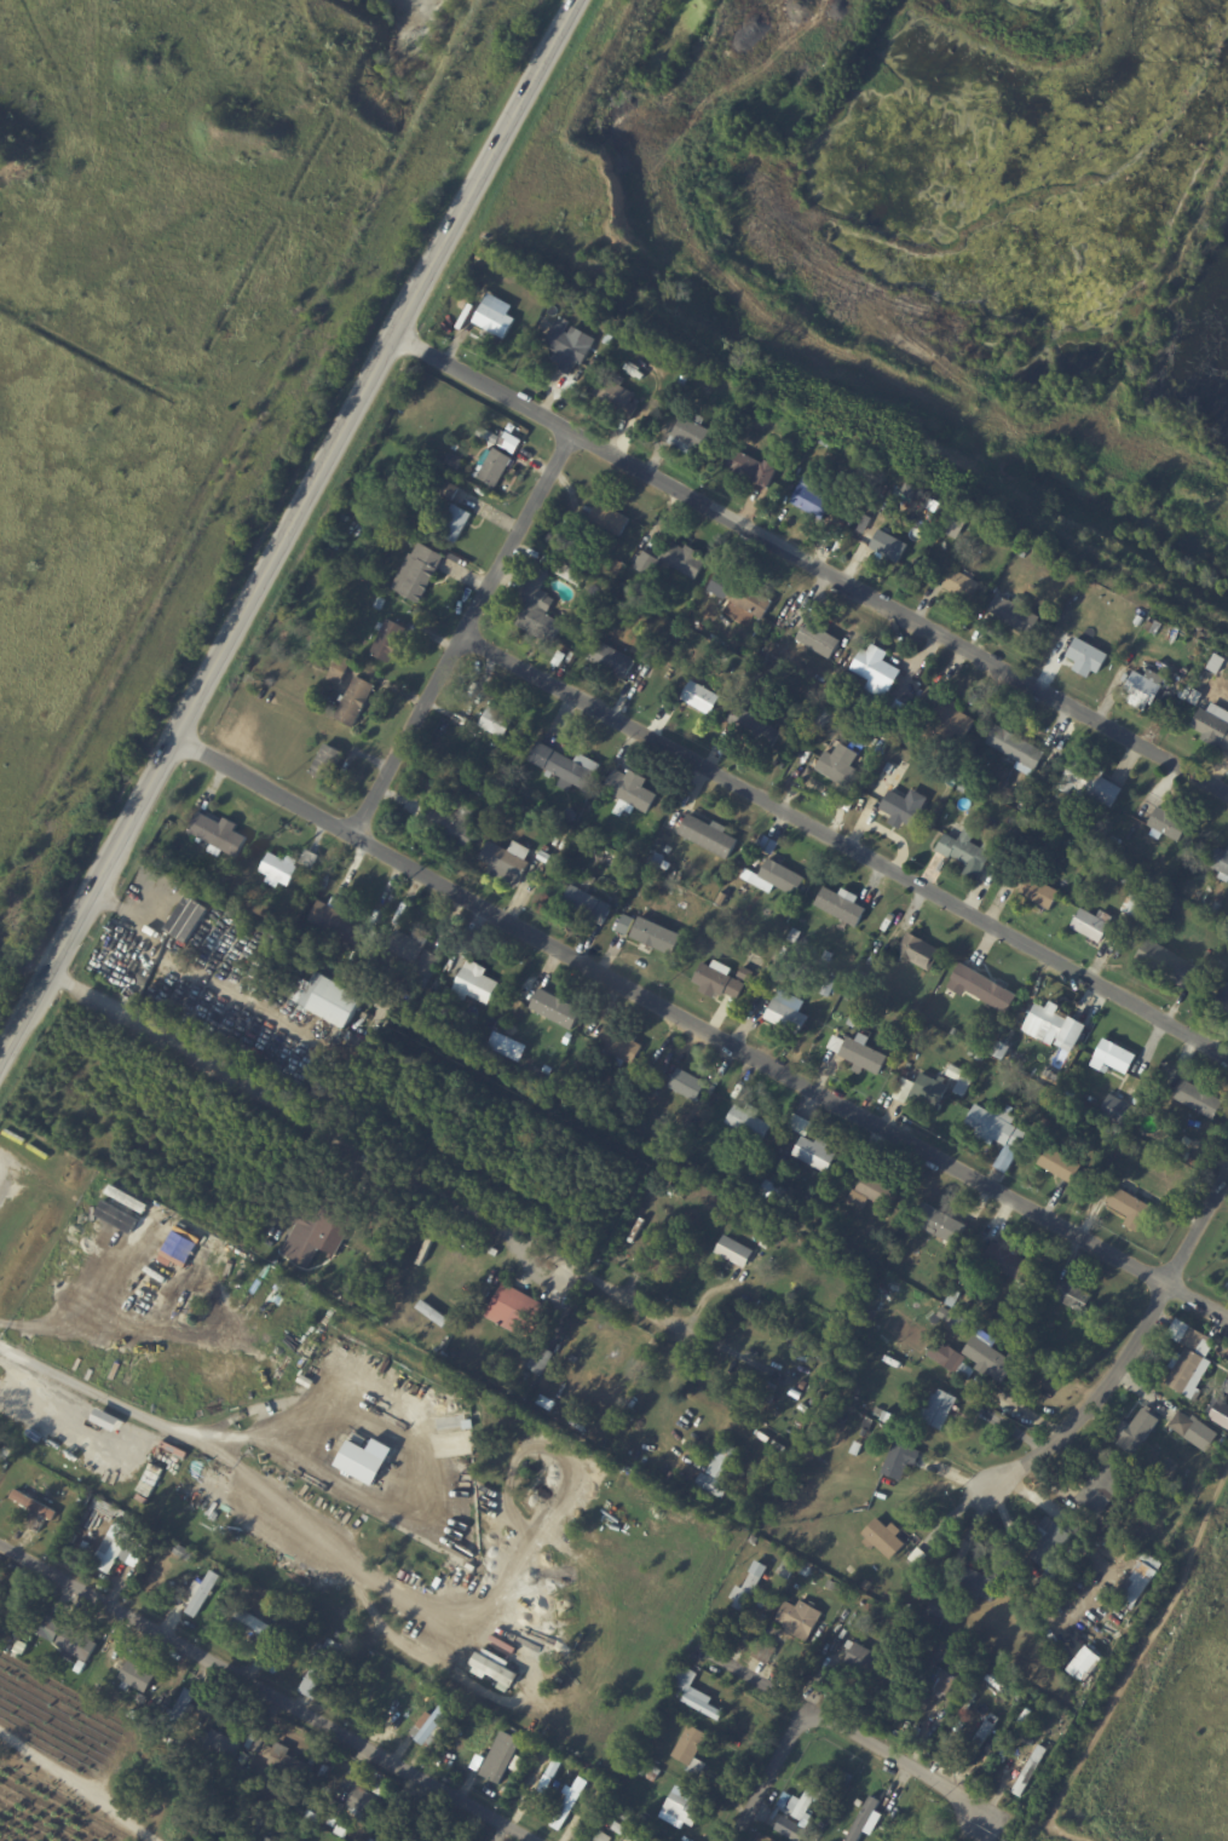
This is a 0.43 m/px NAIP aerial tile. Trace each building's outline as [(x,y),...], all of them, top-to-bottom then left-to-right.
[(498,334),(474,321),(486,300),(517,317),(506,339),(498,334)] [(569,372),(561,367),(563,363),(554,358),(558,351),(546,344),(559,320),(569,326),(566,330),(594,346),(584,363),(578,361),(572,373),(569,372)] [(610,333),(616,335),(611,344),(606,341),(610,333)] [(596,357),(603,359),(599,368),(593,364),(596,357)] [(687,370),(693,374),(687,386),(681,382),(687,370)] [(630,418),(625,415),(622,420),(609,412),(612,404),(594,393),(605,375),(616,381),(619,374),(627,378),(623,384),(638,392),(633,401),(640,405),(632,419),(630,418)] [(750,413),(756,402),(755,401),(760,392),(768,397),(763,405),(762,404),(755,416),(750,413)] [(697,420),(714,430),(699,458),(671,442),(686,414),(697,420)] [(482,426),(502,436),(498,443),(478,433),(482,426)] [(828,436),(836,442),(832,447),(824,442),(828,436)] [(513,459),(497,487),(479,476),(496,447),(514,458),(513,459)] [(769,487),(744,474),(742,481),(730,473),(732,468),(726,466),(734,448),(766,464),(766,462),(768,464),(771,459),(782,464),(779,468),(780,470),(772,488),(769,487)] [(460,458),(463,460),(459,468),(446,461),(451,453),(460,458)] [(831,510),(823,524),(812,518),(814,513),(794,502),(809,473),(836,487),(830,497),(836,500),(831,510)] [(461,488),(454,501),(434,491),(443,477),(461,487),(461,488)] [(913,495),(917,487),(923,489),(918,497),(913,495)] [(598,523),(592,519),(601,501),(632,518),(622,536),(617,534),(613,541),(601,534),(605,527),(598,523)] [(455,502),(473,513),(457,542),(439,533),(455,502)] [(941,504),(947,508),(942,516),(936,512),(941,504)] [(351,506),(357,510),(353,516),(348,512),(351,506)] [(944,530),(957,506),(972,514),(958,539),(944,530)] [(877,556),(880,551),(872,547),(882,529),(911,545),(901,563),(893,558),(889,565),(876,558),(877,556)] [(1008,536),(1016,542),(1010,550),(1002,545),(1008,536)] [(690,545),(704,553),(702,557),(708,560),(698,579),(661,558),(671,540),(686,548),(688,545),(690,545)] [(445,557),(421,603),(392,588),(411,552),(414,553),(420,541),(446,556),(445,557)] [(655,574),(653,576),(636,566),(646,550),(663,560),(655,574)] [(627,563),(619,575),(612,571),(619,559),(627,563)] [(732,568),(742,574),(730,594),(715,586),(727,565),(732,568)] [(552,573),(543,588),(550,593),(549,594),(558,599),(550,611),(549,610),(548,614),(566,623),(555,645),(519,625),(531,600),(523,597),(540,566),(552,573)] [(571,568),(581,574),(577,580),(567,574),(571,568)] [(945,586),(956,568),(982,582),(973,602),(945,587),(945,586)] [(753,579),(769,589),(766,596),(777,602),(766,620),(732,599),(746,575),(753,579)] [(623,582),(632,587),(629,593),(619,588),(623,582)] [(1009,599),(1011,600),(1011,599),(1043,616),(1033,635),(990,611),(999,593),(1009,599)] [(381,596),(388,599),(382,610),(376,606),(381,596)] [(1140,616),(1143,619),(1140,626),(1135,623),(1140,616)] [(1164,623),(1158,634),(1148,629),(1154,617),(1164,623)] [(405,626),(408,627),(391,662),(373,652),(388,619),(405,626)] [(589,621),(594,623),(592,629),(586,626),(589,621)] [(814,623),(844,640),(834,660),(808,645),(805,652),(795,646),(809,621),(814,623)] [(1076,645),(1079,638),(1112,655),(1101,674),(1095,671),(1091,678),(1076,669),(1080,662),(1070,656),(1076,645)] [(628,655),(636,660),(627,678),(590,658),(601,640),(628,655)] [(653,665),(644,658),(647,652),(639,648),(644,640),(662,650),(653,665)] [(890,655),(887,661),(904,671),(887,701),(867,689),(872,680),(853,669),(865,648),(871,651),(875,643),(892,652),(890,655)] [(1199,643),(1205,646),(1203,651),(1197,648),(1199,643)] [(795,649),(802,652),(795,663),(789,658),(795,649)] [(353,661),(351,667),(352,668),(342,688),(327,680),(340,654),(354,661),(353,661)] [(774,655),(782,660),(776,669),(768,665),(774,655)] [(1153,669),(1168,678),(1163,685),(1165,686),(1155,703),(1151,701),(1146,710),(1130,702),(1134,696),(1125,692),(1137,671),(1147,677),(1151,668),(1153,669)] [(1120,671),(1124,672),(1120,680),(1115,678),(1119,671),(1120,671)] [(359,675),(376,685),(356,727),(336,718),(357,675),(359,675)] [(685,700),(682,698),(693,679),(721,695),(710,714),(685,700)] [(941,692),(964,706),(962,710),(979,720),(967,740),(957,733),(953,741),(938,731),(941,725),(917,710),(932,686),(941,692)] [(489,691),(483,703),(474,700),(480,688),(489,691)] [(927,691),(922,698),(917,695),(922,688),(927,691)] [(495,701),(506,707),(502,713),(515,720),(506,738),(482,725),(495,701)] [(1215,702),(1227,710),(1227,745),(1223,742),(1220,747),(1205,738),(1206,735),(1193,727),(1205,708),(1210,710),(1215,702)] [(737,733),(726,727),(739,704),(785,732),(772,754),(737,733)] [(836,710),(828,727),(819,723),(828,706),(836,710)] [(473,720),(479,724),(477,730),(468,727),(471,720),(473,720)] [(1040,748),(1049,753),(1038,771),(988,743),(999,724),(1040,748)] [(542,742),(576,761),(581,753),(603,765),(588,792),(558,775),(557,776),(554,775),(553,778),(547,775),(549,770),(531,759),(541,741),(542,742)] [(854,749),(861,754),(853,766),(860,770),(849,788),(818,769),(829,750),(835,755),(843,742),(854,749)] [(340,764),(330,782),(311,772),(327,743),(345,753),(340,764)] [(1106,773),(1105,777),(1125,788),(1114,809),(1089,794),(1086,800),(1077,794),(1080,787),(1077,786),(1072,795),(1060,788),(1076,760),(1090,769),(1094,764),(1107,771),(1106,773)] [(632,772),(646,781),(645,786),(659,794),(648,813),(638,807),(633,815),(627,810),(622,817),(615,812),(622,800),(616,796),(619,792),(607,784),(616,767),(628,775),(630,771),(632,772)] [(963,784),(969,788),(965,794),(958,790),(963,784)] [(488,789),(483,796),(477,793),(482,786),(488,789)] [(903,821),(882,809),(878,813),(866,807),(874,794),(876,795),(878,789),(889,795),(893,789),(916,802),(921,794),(932,800),(916,828),(903,821)] [(1025,799),(1036,805),(1031,813),(1020,806),(1025,799)] [(461,845),(425,823),(436,805),(456,817),(465,801),(479,810),(469,825),(480,832),(469,850),(461,845)] [(1161,832),(1149,824),(1159,806),(1168,811),(1171,804),(1181,810),(1177,817),(1190,824),(1181,841),(1161,832)] [(203,813),(223,824),(226,817),(240,824),(236,830),(249,838),(237,858),(195,835),(194,839),(186,835),(200,811),(203,813)] [(692,813),(714,825),(716,821),(730,828),(727,833),(740,840),(730,861),(681,834),(692,813)] [(976,838),(974,841),(985,848),(990,840),(999,845),(981,879),(969,871),(972,867),(953,856),(952,858),(938,851),(949,833),(961,840),(968,827),(979,833),(976,838)] [(1079,838),(1085,828),(1100,836),(1094,847),(1079,838)] [(768,835),(782,844),(774,856),(761,847),(768,835)] [(527,847),(532,850),(527,861),(532,863),(521,881),(492,865),(502,846),(511,851),(515,840),(527,847)] [(1222,847),(1227,850),(1227,875),(1212,867),(1213,864),(1211,863),(1218,848),(1221,850),(1222,847)] [(309,850),(321,856),(313,870),(300,863),(309,848),(309,850)] [(543,850),(554,856),(549,864),(538,858),(543,850)] [(295,864),(300,867),(289,886),(261,871),(272,852),(287,859),(289,855),(298,859),(295,864)] [(657,853),(664,857),(658,869),(651,865),(657,853)] [(761,861),(757,868),(751,864),(755,857),(761,861)] [(778,862),(808,879),(797,897),(777,885),(772,893),(750,881),(755,871),(761,876),(772,858),(778,862)] [(1132,863),(1130,870),(1122,867),(1125,859),(1132,863)] [(594,885),(589,892),(615,907),(604,926),(564,903),(580,875),(588,880),(592,874),(598,878),(594,885)] [(234,879),(224,897),(218,893),(227,875),(234,879)] [(1044,881),(1062,892),(1054,910),(1021,893),(1031,875),(1044,881)] [(1123,911),(1136,885),(1157,896),(1151,908),(1149,907),(1142,921),(1123,911)] [(859,896),(861,897),(858,903),(869,909),(859,927),(818,904),(828,886),(842,894),(846,888),(859,896)] [(731,896),(725,905),(719,903),(725,892),(731,896)] [(335,899),(357,911),(353,917),(367,926),(356,945),(309,919),(319,901),(329,905),(333,898),(335,899)] [(1106,938),(1102,944),(1073,927),(1084,908),(1100,917),(1103,910),(1115,917),(1112,924),(1113,924),(1106,938)] [(1157,913),(1140,940),(1135,938),(1151,910),(1157,913)] [(639,948),(641,944),(628,938),(629,936),(618,931),(627,914),(669,933),(661,953),(656,950),(653,956),(639,949),(639,948)] [(805,932),(799,944),(790,939),(796,927),(805,932)] [(398,930),(413,938),(416,932),(429,939),(416,963),(388,948),(398,930)] [(916,934),(944,950),(932,972),(907,959),(906,962),(899,959),(901,954),(899,953),(910,932),(916,934)] [(1189,989),(1188,990),(1137,961),(1151,938),(1201,967),(1189,989)] [(426,949),(443,959),(442,960),(446,962),(444,968),(438,965),(431,978),(415,970),(426,949)] [(837,955),(832,962),(825,959),(829,950),(837,955)] [(353,951),(361,955),(356,962),(350,960),(353,951)] [(490,1003),(489,1006),(455,986),(469,960),(488,970),(485,974),(501,983),(490,1003)] [(733,971),(731,974),(748,983),(739,1000),(726,993),(725,996),(719,994),(716,999),(702,991),(704,986),(696,982),(705,962),(714,966),(716,960),(734,968),(733,971)] [(968,966),(1013,993),(1002,1011),(967,989),(968,988),(953,979),(963,962),(968,966)] [(742,977),(740,976),(745,967),(755,972),(750,982),(742,977)] [(347,1029),(347,1030),(309,1009),(325,977),(364,997),(347,1029)] [(838,982),(831,997),(823,994),(830,977),(838,982)] [(423,978),(429,980),(425,990),(419,988),(423,978)] [(1215,1005),(1227,985),(1227,1014),(1215,1005)] [(782,990),(806,1001),(801,1011),(812,1017),(802,1036),(767,1019),(782,989),(782,990)] [(554,996),(575,1007),(565,1026),(535,1009),(546,991),(554,996)] [(936,993),(949,1000),(945,1007),(932,999),(936,993)] [(1049,1009),(1085,1029),(1076,1047),(1057,1037),(1053,1045),(1024,1029),(1038,1003),(1049,1009)] [(848,1024),(853,1017),(860,1020),(857,1029),(848,1024)] [(600,1040),(609,1026),(624,1035),(627,1030),(639,1036),(636,1041),(645,1046),(634,1065),(627,1060),(623,1066),(611,1060),(613,1054),(598,1045),(600,1040)] [(952,1032),(956,1028),(961,1030),(957,1036),(952,1032)] [(527,1043),(492,1031),(486,1049),(520,1061),(527,1043)] [(872,1039),(869,1045),(890,1057),(881,1076),(866,1069),(863,1075),(854,1070),(858,1064),(829,1048),(836,1035),(848,1042),(851,1037),(858,1041),(861,1032),(872,1039)] [(991,1032),(997,1036),(991,1047),(985,1045),(991,1032)] [(1138,1055),(1129,1074),(1107,1063),(1103,1070),(1092,1065),(1106,1039),(1138,1054),(1138,1055)] [(1014,1047),(1007,1060),(994,1054),(1002,1041),(1014,1047)] [(955,1077),(950,1075),(955,1065),(978,1076),(968,1095),(967,1095),(962,1105),(958,1103),(962,1095),(959,1093),(958,1094),(956,1093),(962,1082),(955,1077)] [(547,1066),(555,1071),(552,1077),(543,1072),(547,1066)] [(707,1083),(716,1088),(705,1106),(670,1087),(681,1069),(707,1083)] [(1040,1071),(1050,1077),(1047,1085),(1034,1077),(1037,1074),(1038,1075),(1040,1071)] [(928,1076),(939,1081),(941,1076),(947,1078),(945,1083),(951,1086),(941,1105),(915,1093),(924,1074),(928,1076)] [(916,1083),(907,1104),(894,1098),(904,1077),(916,1083)] [(1177,1097),(1187,1080),(1224,1101),(1215,1120),(1176,1098),(1177,1097)] [(1050,1081),(1060,1086),(1057,1091),(1048,1086),(1050,1081)] [(1145,1085),(1151,1087),(1147,1094),(1141,1091),(1145,1085)] [(1054,1095),(1050,1104),(1044,1100),(1048,1092),(1054,1095)] [(1115,1097),(1136,1109),(1125,1129),(1100,1115),(1111,1094),(1115,1097)] [(736,1097),(742,1099),(738,1105),(733,1101),(736,1097)] [(738,1105),(746,1110),(750,1104),(762,1110),(759,1117),(778,1128),(767,1146),(727,1123),(738,1105)] [(1003,1109),(1019,1118),(1015,1124),(1032,1135),(1022,1151),(1010,1144),(1009,1147),(997,1140),(994,1145),(976,1135),(980,1129),(968,1123),(979,1104),(997,1116),(1002,1108),(1003,1109)] [(707,1112),(699,1123),(688,1117),(696,1106),(707,1112)] [(1047,1118),(1054,1122),(1050,1127),(1044,1123),(1047,1118)] [(820,1139),(832,1145),(829,1150),(840,1156),(829,1174),(795,1156),(805,1137),(817,1144),(820,1139)] [(1071,1183),(1039,1164),(1050,1145),(1084,1166),(1074,1184),(1071,1183)] [(886,1183),(903,1191),(887,1220),(875,1214),(881,1203),(858,1191),(869,1173),(886,1183)] [(1126,1191),(1154,1208),(1140,1233),(1126,1225),(1130,1218),(1108,1204),(1118,1186),(1126,1191)] [(346,1231),(334,1225),(310,1267),(293,1258),(327,1193),(361,1213),(350,1233),(346,1231)] [(965,1224),(969,1226),(958,1247),(916,1224),(927,1203),(965,1224)] [(415,1233),(399,1256),(394,1253),(410,1230),(415,1233)] [(756,1253),(746,1270),(716,1253),(726,1235),(756,1252),(756,1253)] [(436,1241),(423,1266),(417,1262),(429,1238),(436,1241)] [(765,1238),(772,1243),(768,1249),(761,1245),(765,1238)] [(996,1243),(1030,1262),(1027,1266),(1042,1273),(1033,1288),(985,1261),(994,1243),(996,1243)] [(494,1248),(500,1252),(497,1256),(491,1253),(494,1248)] [(957,1248),(967,1253),(961,1262),(952,1258),(957,1248)] [(224,1271),(221,1265),(234,1260),(236,1266),(224,1271)] [(1074,1285),(1092,1295),(1083,1313),(1057,1300),(1067,1282),(1074,1285)] [(538,1301),(555,1311),(536,1345),(503,1327),(503,1328),(486,1317),(506,1283),(538,1301)] [(974,1291),(967,1305),(958,1301),(965,1288),(974,1291)] [(1007,1318),(1021,1327),(1016,1335),(1009,1330),(1007,1333),(1004,1330),(1004,1328),(1002,1327),(1007,1318)] [(547,1345),(555,1325),(561,1328),(553,1347),(547,1345)] [(1206,1335),(1209,1336),(1207,1339),(1216,1344),(1209,1356),(1201,1351),(1200,1353),(1197,1351),(1195,1351),(1215,1363),(1199,1388),(1205,1392),(1198,1403),(1168,1385),(1176,1370),(1172,1368),(1181,1353),(1186,1356),(1190,1347),(1183,1342),(1193,1327),(1206,1335)] [(1011,1360),(999,1377),(991,1371),(987,1376),(978,1370),(981,1364),(965,1354),(978,1336),(1011,1359),(1011,1360)] [(963,1356),(953,1370),(941,1363),(951,1347),(963,1356)] [(527,1367),(543,1375),(552,1355),(536,1348),(527,1367)] [(573,1354),(580,1358),(577,1363),(571,1359),(573,1354)] [(603,1368),(615,1374),(610,1381),(599,1375),(603,1368)] [(763,1379),(780,1387),(772,1404),(754,1396),(762,1377),(763,1379)] [(959,1399),(944,1431),(921,1420),(924,1413),(922,1411),(927,1402),(929,1403),(930,1402),(932,1402),(935,1394),(939,1396),(941,1390),(959,1399)] [(1217,1399),(1209,1418),(1227,1427),(1227,1404),(1217,1399)] [(1161,1420),(1135,1457),(1118,1445),(1145,1408),(1161,1420)] [(895,1415),(890,1425),(883,1421),(887,1411),(895,1415)] [(1193,1431),(1188,1438),(1171,1426),(1182,1411),(1198,1423),(1193,1431)] [(527,1415),(536,1420),(531,1427),(523,1422),(527,1415)] [(871,1432),(869,1439),(861,1436),(864,1428),(871,1432)] [(923,1454),(917,1467),(911,1465),(904,1482),(884,1474),(898,1440),(917,1449),(917,1450),(923,1452),(923,1454)] [(386,1456),(346,1441),(336,1469),(376,1483),(386,1456)] [(777,1442),(789,1449),(786,1454),(773,1446),(777,1442)] [(183,1454),(160,1443),(152,1460),(175,1470),(183,1454)] [(745,1452),(730,1485),(709,1474),(725,1443),(745,1452)] [(6,1462),(0,1458),(0,1456),(6,1448),(12,1452),(7,1460),(6,1462)] [(1084,1503),(1078,1498),(1088,1486),(1084,1483),(1099,1463),(1103,1467),(1108,1461),(1134,1480),(1103,1518),(1084,1503)] [(582,1472),(566,1496),(561,1494),(578,1468),(582,1472)] [(782,1472),(763,1505),(757,1501),(774,1468),(782,1472)] [(704,1473),(731,1488),(725,1500),(698,1485),(704,1473)] [(35,1530),(25,1524),(34,1509),(11,1497),(16,1488),(25,1492),(31,1482),(40,1486),(34,1497),(53,1508),(41,1532),(35,1530)] [(901,1532),(898,1536),(907,1546),(892,1561),(877,1546),(874,1551),(865,1542),(869,1538),(864,1534),(880,1518),(889,1528),(894,1524),(903,1532),(901,1532)] [(970,1526),(982,1531),(975,1546),(959,1537),(965,1524),(970,1526)] [(132,1552),(127,1560),(121,1557),(110,1574),(100,1567),(108,1557),(99,1552),(109,1534),(117,1538),(126,1525),(143,1535),(132,1552)] [(755,1536),(761,1540),(757,1546),(751,1542),(755,1536)] [(767,1540),(774,1544),(771,1552),(763,1547),(767,1540)] [(189,1561),(174,1552),(180,1543),(198,1554),(195,1560),(192,1558),(190,1561),(189,1561)] [(143,1555),(142,1559),(134,1554),(140,1544),(148,1548),(143,1555)] [(919,1548),(929,1555),(919,1566),(910,1559),(919,1547),(919,1548)] [(1049,1557),(1065,1565),(1059,1577),(1039,1567),(1045,1555),(1049,1557)] [(800,1564),(791,1581),(778,1574),(782,1567),(783,1569),(788,1558),(800,1564)] [(1156,1570),(1139,1560),(1118,1593),(1135,1603),(1156,1570)] [(771,1569),(745,1613),(736,1607),(739,1603),(732,1599),(739,1587),(745,1590),(754,1574),(753,1572),(759,1561),(771,1569)] [(809,1561),(817,1566),(811,1578),(802,1574),(809,1561)] [(972,1600),(974,1594),(959,1587),(968,1567),(987,1576),(991,1567),(1007,1574),(1002,1583),(1004,1584),(996,1604),(982,1598),(979,1605),(972,1601),(972,1600)] [(223,1575),(196,1617),(186,1611),(213,1570),(223,1575)] [(830,1581),(841,1584),(838,1590),(828,1587),(830,1581)] [(766,1609),(759,1605),(765,1592),(772,1597),(766,1609)] [(936,1597),(953,1604),(947,1619),(929,1611),(935,1597),(936,1597)] [(799,1609),(807,1613),(809,1609),(814,1611),(813,1615),(821,1621),(808,1644),(776,1623),(789,1603),(799,1609)] [(869,1604),(875,1607),(872,1612),(866,1610),(869,1604)] [(273,1650),(259,1641),(256,1645),(249,1640),(252,1638),(230,1626),(241,1607),(277,1628),(272,1636),(282,1641),(276,1652),(273,1650)] [(882,1610),(877,1619),(872,1617),(878,1607),(882,1610)] [(938,1627),(942,1620),(926,1611),(922,1618),(938,1627)] [(52,1613),(67,1621),(54,1642),(40,1634),(51,1613),(52,1613)] [(85,1634),(87,1629),(94,1633),(91,1638),(98,1642),(87,1661),(75,1653),(71,1659),(63,1655),(67,1649),(57,1644),(68,1624),(85,1634)] [(932,1626),(940,1630),(938,1635),(929,1632),(932,1626)] [(346,1647),(315,1699),(300,1691),(317,1661),(310,1657),(319,1641),(327,1646),(331,1636),(346,1646),(346,1647)] [(755,1657),(753,1656),(762,1640),(778,1650),(769,1665),(755,1657)] [(852,1641),(858,1645),(858,1644),(903,1670),(890,1691),(846,1664),(853,1651),(847,1647),(851,1640),(852,1641)] [(1102,1658),(1085,1644),(1066,1669),(1083,1682),(1102,1658)] [(508,1661),(481,1647),(469,1670),(484,1678),(486,1674),(499,1680),(496,1686),(508,1693),(518,1673),(506,1666),(508,1661)] [(964,1657),(962,1663),(947,1656),(952,1647),(967,1653),(964,1657)] [(80,1659),(87,1663),(81,1674),(75,1670),(80,1659)] [(131,1659),(157,1675),(146,1692),(121,1678),(131,1659)] [(924,1661),(938,1668),(934,1676),(919,1668),(923,1661),(924,1661)] [(684,1664),(699,1674),(692,1686),(714,1698),(711,1704),(726,1711),(721,1721),(682,1701),(684,1698),(668,1690),(682,1664),(684,1664)] [(958,1679),(957,1680),(959,1680),(950,1697),(930,1686),(939,1669),(941,1670),(942,1668),(949,1670),(950,1668),(956,1672),(955,1674),(959,1676),(958,1679)] [(92,1674),(100,1679),(96,1688),(86,1684),(92,1674)] [(432,1681),(439,1686),(436,1691),(428,1687),(432,1681)] [(197,1692),(197,1693),(192,1703),(197,1705),(192,1713),(188,1710),(175,1733),(166,1728),(188,1687),(197,1692)] [(140,1693),(148,1697),(144,1703),(137,1699),(140,1693)] [(930,1711),(935,1714),(930,1722),(924,1719),(917,1731),(900,1722),(915,1696),(932,1704),(928,1710),(930,1711)] [(466,1701),(460,1713),(455,1710),(460,1698),(466,1701)] [(419,1739),(417,1739),(423,1731),(417,1726),(428,1710),(434,1716),(443,1705),(450,1711),(446,1715),(454,1721),(432,1749),(426,1744),(425,1744),(419,1739)] [(1057,1713),(1050,1725),(1042,1720),(1049,1709),(1057,1713)] [(653,1724),(659,1727),(656,1732),(650,1728),(653,1724)] [(707,1768),(702,1778),(690,1771),(692,1766),(674,1756),(691,1725),(709,1734),(696,1759),(709,1766),(707,1768)] [(269,1732),(270,1732),(259,1750),(254,1748),(238,1774),(232,1771),(259,1726),(269,1732)] [(484,1772),(473,1766),(483,1745),(492,1750),(505,1726),(513,1731),(513,1732),(523,1737),(519,1745),(512,1742),(507,1753),(503,1750),(491,1776),(484,1772)] [(211,1733),(211,1732),(208,1731),(211,1727),(231,1738),(236,1727),(247,1733),(235,1757),(212,1745),(209,1750),(203,1748),(211,1733)] [(211,1733),(206,1742),(200,1739),(203,1730),(211,1733)] [(1033,1748),(1025,1743),(1028,1737),(1037,1742),(1033,1748)] [(289,1751),(288,1753),(313,1767),(305,1783),(259,1757),(267,1743),(275,1748),(278,1741),(290,1749),(289,1751)] [(1028,1766),(1039,1747),(1049,1751),(1022,1799),(1014,1794),(1028,1766)] [(640,1757),(652,1764),(645,1776),(634,1770),(640,1757)] [(655,1765),(663,1770),(657,1783),(647,1777),(655,1765)] [(627,1767),(635,1771),(633,1776),(624,1771),(627,1767)] [(592,1780),(561,1831),(553,1825),(582,1776),(592,1780)] [(821,1783),(834,1790),(825,1805),(815,1800),(809,1812),(814,1816),(811,1820),(806,1817),(805,1820),(794,1814),(796,1811),(789,1807),(796,1795),(803,1799),(815,1779),(821,1783)] [(358,1785),(386,1801),(376,1819),(367,1813),(364,1819),(353,1813),(357,1808),(347,1803),(358,1785)] [(658,1812),(693,1829),(705,1805),(669,1788),(658,1812)] [(400,1806),(408,1794),(414,1796),(407,1810),(400,1806)] [(866,1801),(871,1805),(866,1810),(861,1806),(866,1801)] [(613,1813),(618,1806),(634,1816),(629,1822),(613,1813)] [(875,1834),(870,1840),(847,1840),(866,1812),(882,1823),(878,1828),(880,1829),(883,1830),(878,1836),(875,1834)] [(788,1817),(803,1825),(796,1840),(777,1829),(784,1816),(788,1817)] [(304,1819),(310,1823),(305,1830),(299,1825),(304,1819)] [(437,1830),(455,1840),(418,1840),(429,1820),(436,1824),(439,1826),(437,1830)] [(618,1820),(651,1840),(634,1840),(613,1829),(618,1820)] [(613,1837),(611,1840),(600,1840),(596,1839),(603,1830),(612,1836),(613,1837)]
